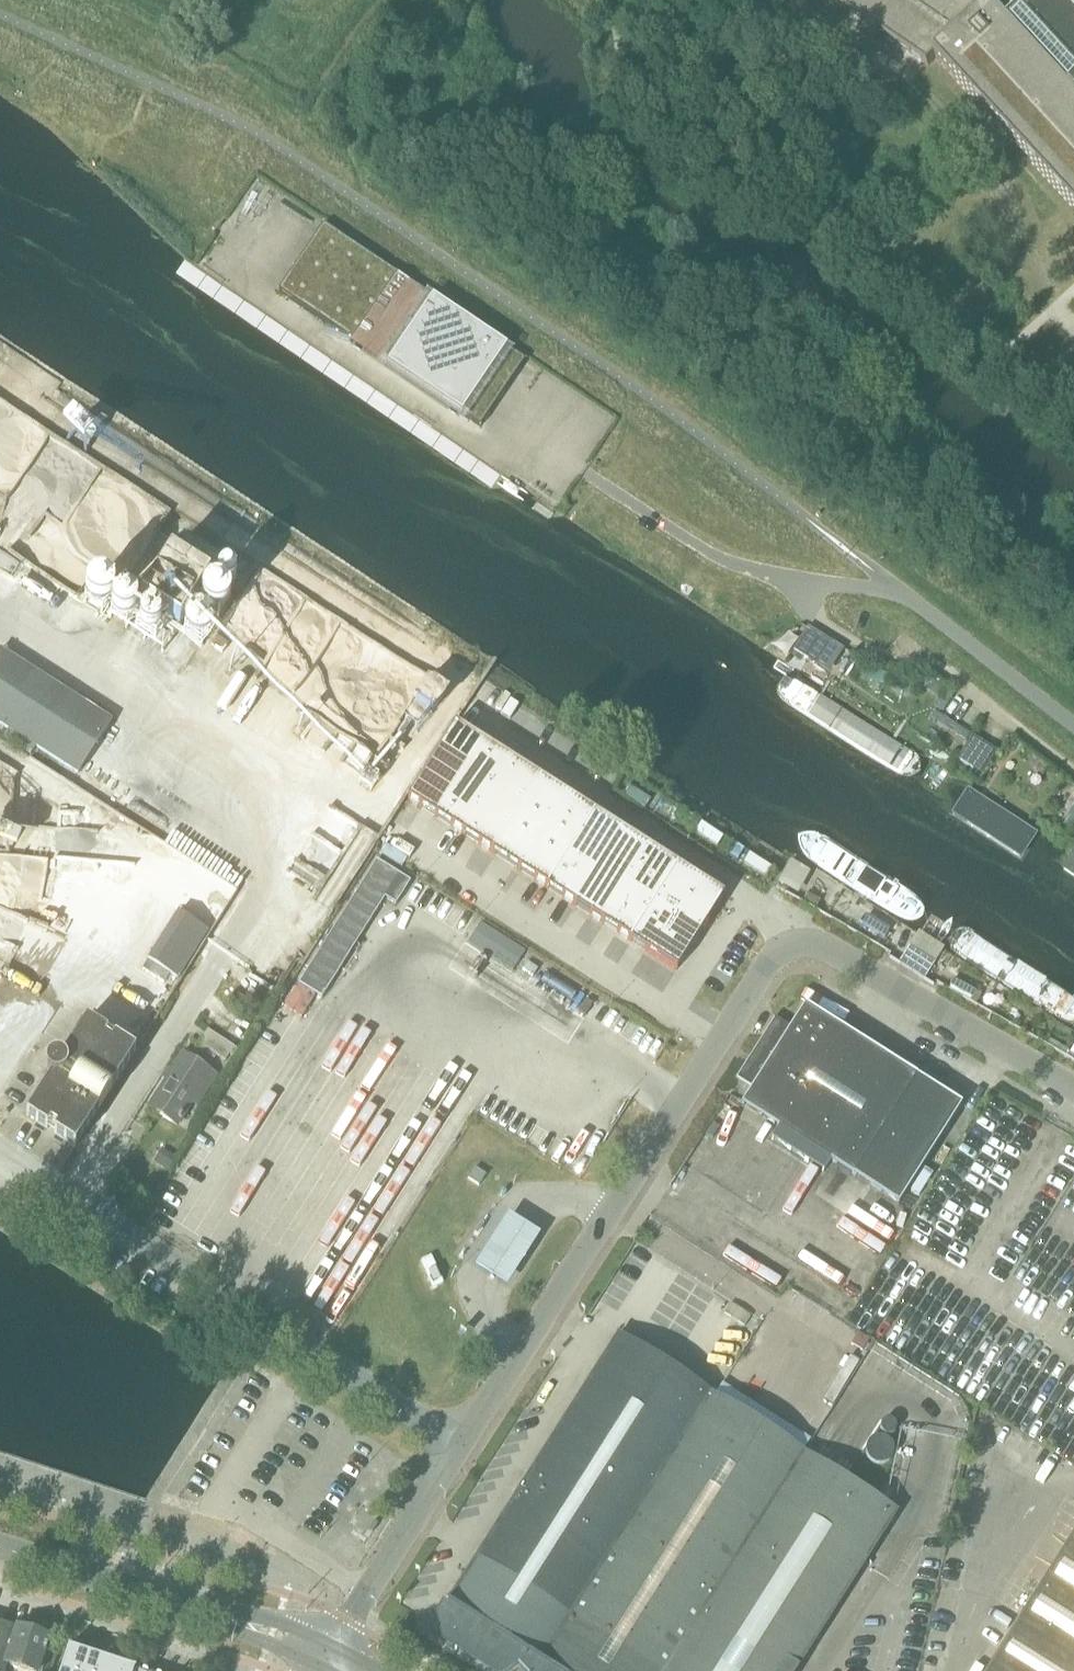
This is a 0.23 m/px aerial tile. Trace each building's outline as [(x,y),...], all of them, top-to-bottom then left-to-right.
[(929,66),(936,60),(1073,210),(1073,0),(831,0),(929,66)] [(527,362),(325,226),(280,293),(482,429),(527,362)] [(165,652),(212,581),(174,555),(127,626),(129,628),(146,602),(162,613),(145,638),(147,640),(164,614),(180,625),(163,650),(165,652)] [(214,587),(196,615),(215,628),(233,600),(214,587)] [(823,638),(808,629),(794,651),(809,661),(823,638)] [(8,729),(3,737),(31,756),(36,747),(78,774),(111,722),(0,651),(0,724),(8,729)] [(937,793),(951,771),(795,667),(780,689),(937,793)] [(456,725),(408,799),(422,808),(435,816),(437,818),(456,788),(461,780),(485,743),(483,742),(469,733),(456,725)] [(987,747),(972,738),(958,760),(973,769),(987,747)] [(485,743),(461,780),(489,798),(512,761),(498,752),(485,743)] [(512,761),(489,798),(516,816),(540,778),(526,769),(513,761),(512,761)] [(1046,866),(1062,843),(956,775),(951,771),(937,793),(1031,855),(1046,866)] [(512,823),(493,853),(496,855),(514,867),(521,871),(534,879),(548,888),(596,814),(582,805),(568,796),(554,787),(541,779),(540,778),(516,816),(512,823)] [(645,792),(623,778),(617,787),(639,801),(645,792)] [(456,788),(437,818),(438,818),(451,826),(465,835),(484,806),(489,798),(461,780),(456,788)] [(484,806),(465,835),(465,836),(478,844),(493,853),(512,823),(516,816),(489,798),(484,806)] [(596,814),(548,888),(549,889),(562,897),(576,906),(623,831),(610,823),(597,814),(596,814)] [(712,849),(718,840),(696,826),(690,835),(712,849)] [(624,832),(623,831),(576,906),(589,915),(603,924),(630,882),(651,849),(637,840),(624,832)] [(1046,866),(1073,884),(1073,851),(1062,843),(1046,866)] [(651,849),(635,874),(663,892),(679,867),(651,849)] [(827,850),(812,872),(923,942),(938,920),(905,900),(827,850)] [(763,882),(769,873),(747,858),(741,868),(763,882)] [(377,861),(299,984),(322,999),(385,898),(396,905),(411,882),(400,875),(377,861)] [(658,899),(655,904),(701,933),(725,896),(679,867),(663,892),(658,899)] [(630,882),(603,924),(604,924),(617,932),(631,941),(650,911),(655,904),(658,899),(663,892),(635,874),(630,882)] [(650,911),(631,941),(632,942),(645,950),(677,971),(696,941),(701,933),(655,904),(650,911)] [(482,923),(469,943),(513,971),(526,951),(482,923)] [(956,931),(942,954),(1004,992),(1072,1035),(1073,1032),(1073,1005),(956,931)] [(912,971),(921,956),(910,949),(901,964),(912,971)] [(932,963),(921,956),(912,971),(923,978),(932,963)] [(165,984),(171,975),(148,960),(142,970),(165,984)] [(750,1064),(741,1078),(754,1086),(743,1103),(741,1106),(779,1129),(771,1140),(823,1173),(830,1162),(854,1178),(899,1206),(963,1103),(919,1075),(843,1028),(806,1005),(791,1028),(786,1025),(777,1019),(775,1018),(774,1019),(777,1021),(767,1037),(761,1046),(759,1045),(755,1059),(752,1066),(750,1064)] [(51,1078),(27,1116),(76,1147),(136,1052),(135,1051),(87,1021),(63,1058),(59,1057),(54,1057),(50,1059),(47,1062),(46,1066),(46,1070),(48,1074),(51,1078)] [(253,1035),(234,1023),(232,1022),(227,1029),(215,1022),(209,1030),(208,1029),(199,1043),(226,1061),(230,1054),(233,1057),(237,1052),(240,1054),(253,1035)] [(184,1055),(150,1108),(177,1126),(192,1102),(197,1106),(216,1076),(184,1055)] [(153,1162),(168,1172),(177,1157),(162,1148),(153,1162)] [(479,1186),(487,1175),(475,1168),(468,1179),(479,1186)] [(507,1287),(540,1234),(521,1222),(509,1215),(476,1267),(488,1275),(507,1287)] [(443,1280),(432,1256),(422,1261),(433,1285),(443,1280)] [(711,1393),(623,1338),(623,1337),(619,1334),(449,1601),(445,1598),(444,1600),(448,1602),(444,1610),(443,1618),(444,1626),(447,1634),(451,1640),(458,1646),(455,1649),(457,1651),(459,1647),(497,1670),(510,1670),(518,1664),(525,1670),(653,1670),(568,1616),(609,1552),(710,1394),(711,1393)] [(802,1452),(710,1394),(609,1552),(568,1616),(653,1670),(663,1670),(802,1452)] [(802,1452),(663,1670),(797,1670),(799,1668),(799,1667),(898,1512),(802,1452)] [(990,1670),(1073,1670),(1073,1537),(990,1670)] [(8,1665),(26,1670),(38,1670),(44,1652),(45,1653),(47,1648),(45,1647),(48,1639),(18,1629),(17,1631),(0,1625),(0,1670),(6,1670),(8,1665)] [(70,1648),(62,1670),(142,1670),(70,1648)]
